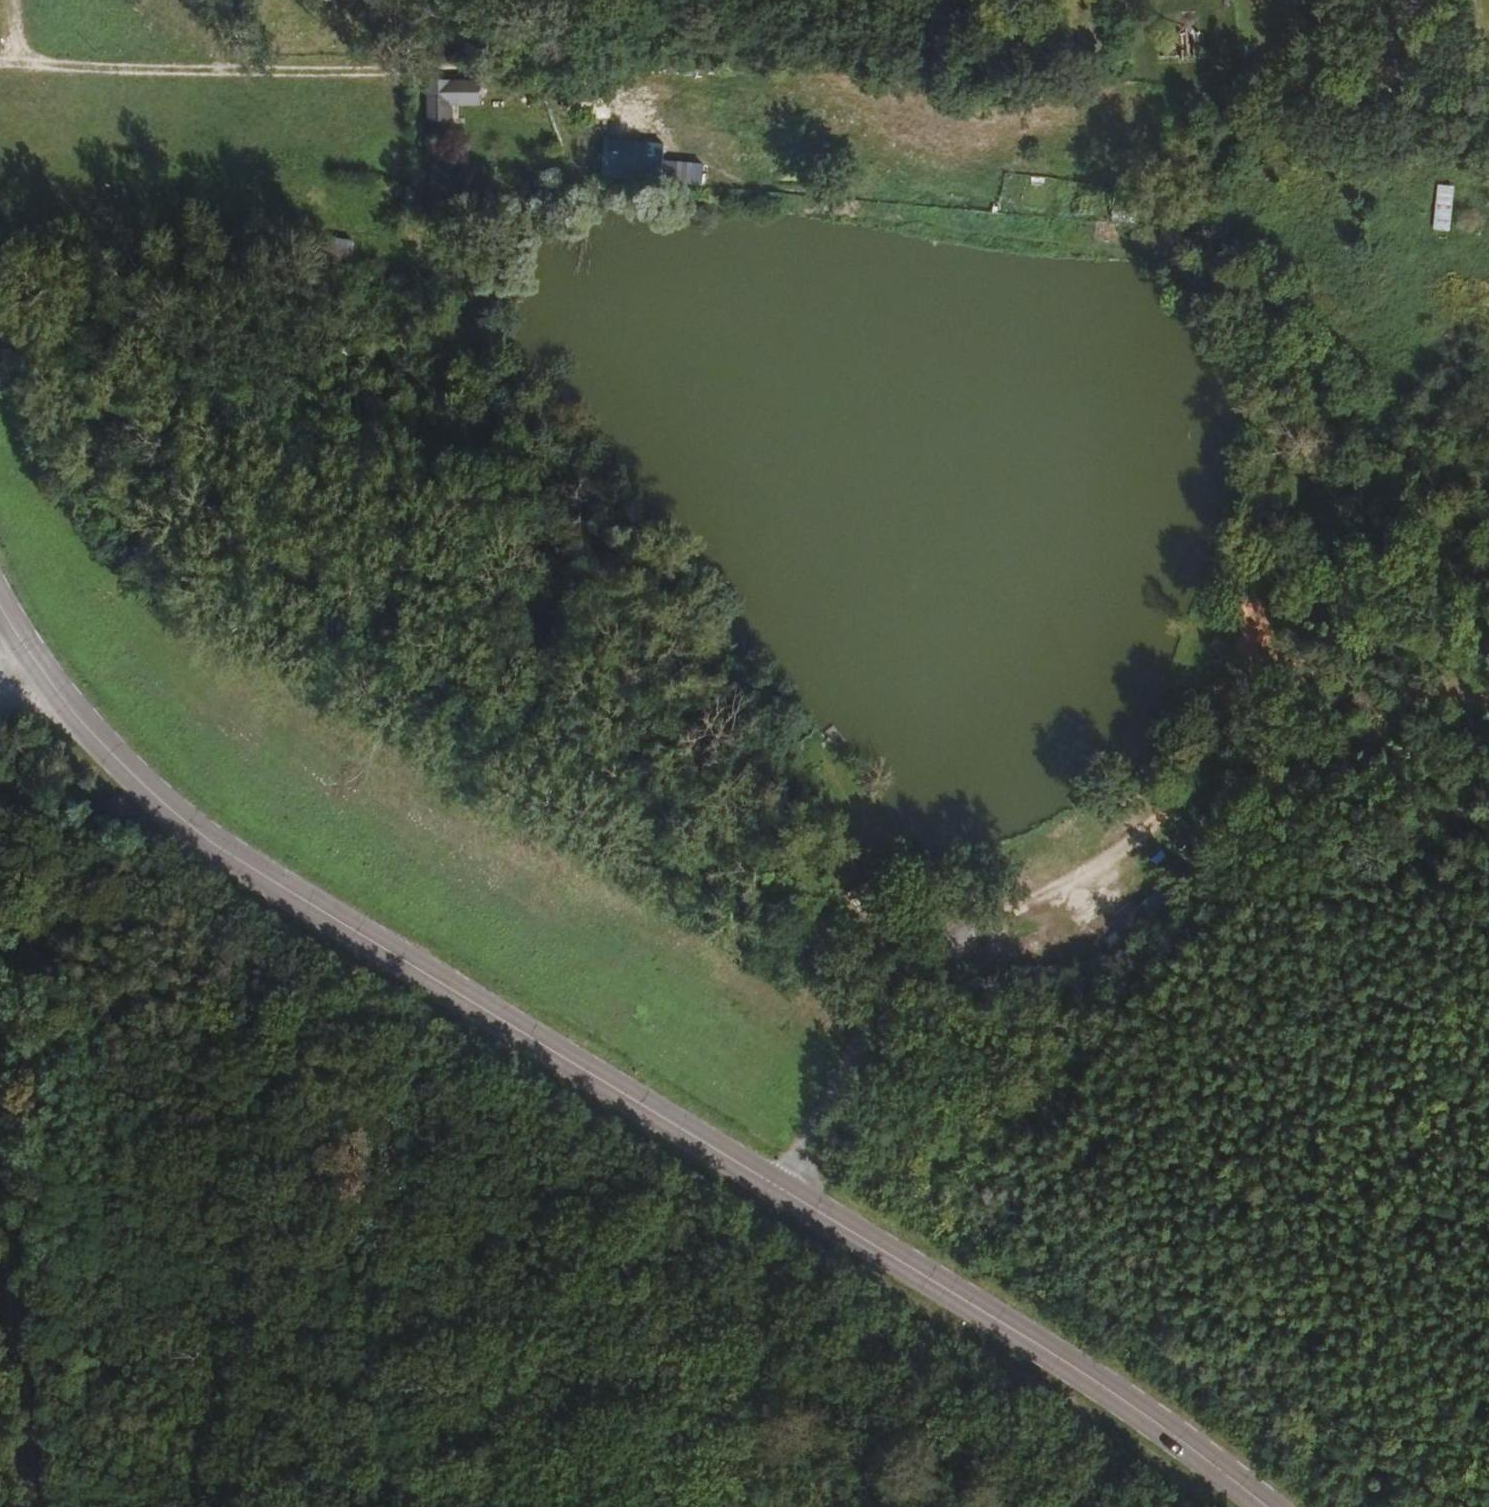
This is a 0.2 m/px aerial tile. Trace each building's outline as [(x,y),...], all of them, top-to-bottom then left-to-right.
[(480,78),(430,78),(430,105),(480,106),(480,78)] [(785,138),(680,137),(680,178),(785,179),(785,138)] [(1462,218),(1465,199),(1484,200),(1486,178),(1450,175),(1446,217),(1462,218)] [(1141,904),(1160,927),(1181,910),(1162,887),(1141,904)]
